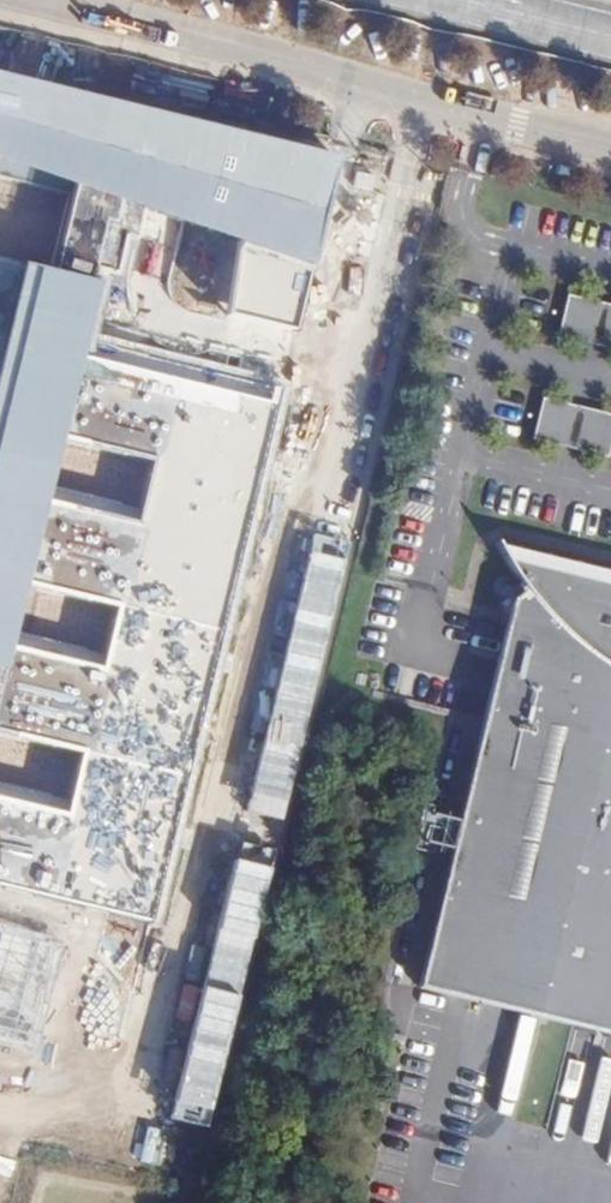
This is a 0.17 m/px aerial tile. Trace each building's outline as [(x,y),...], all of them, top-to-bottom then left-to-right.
[(152,922),(279,404),(81,355),(94,286),(59,271),(75,187),(236,245),(226,312),(295,331),(311,272),(332,158),(0,76),(0,888),(152,922)] [(610,348),(610,304),(564,292),(554,334),(610,348)] [(608,455),(610,442),(610,408),(536,393),(531,416),(534,416),(529,440),(608,455)] [(610,1036),(610,583),(517,560),(412,988),(610,1036)]
